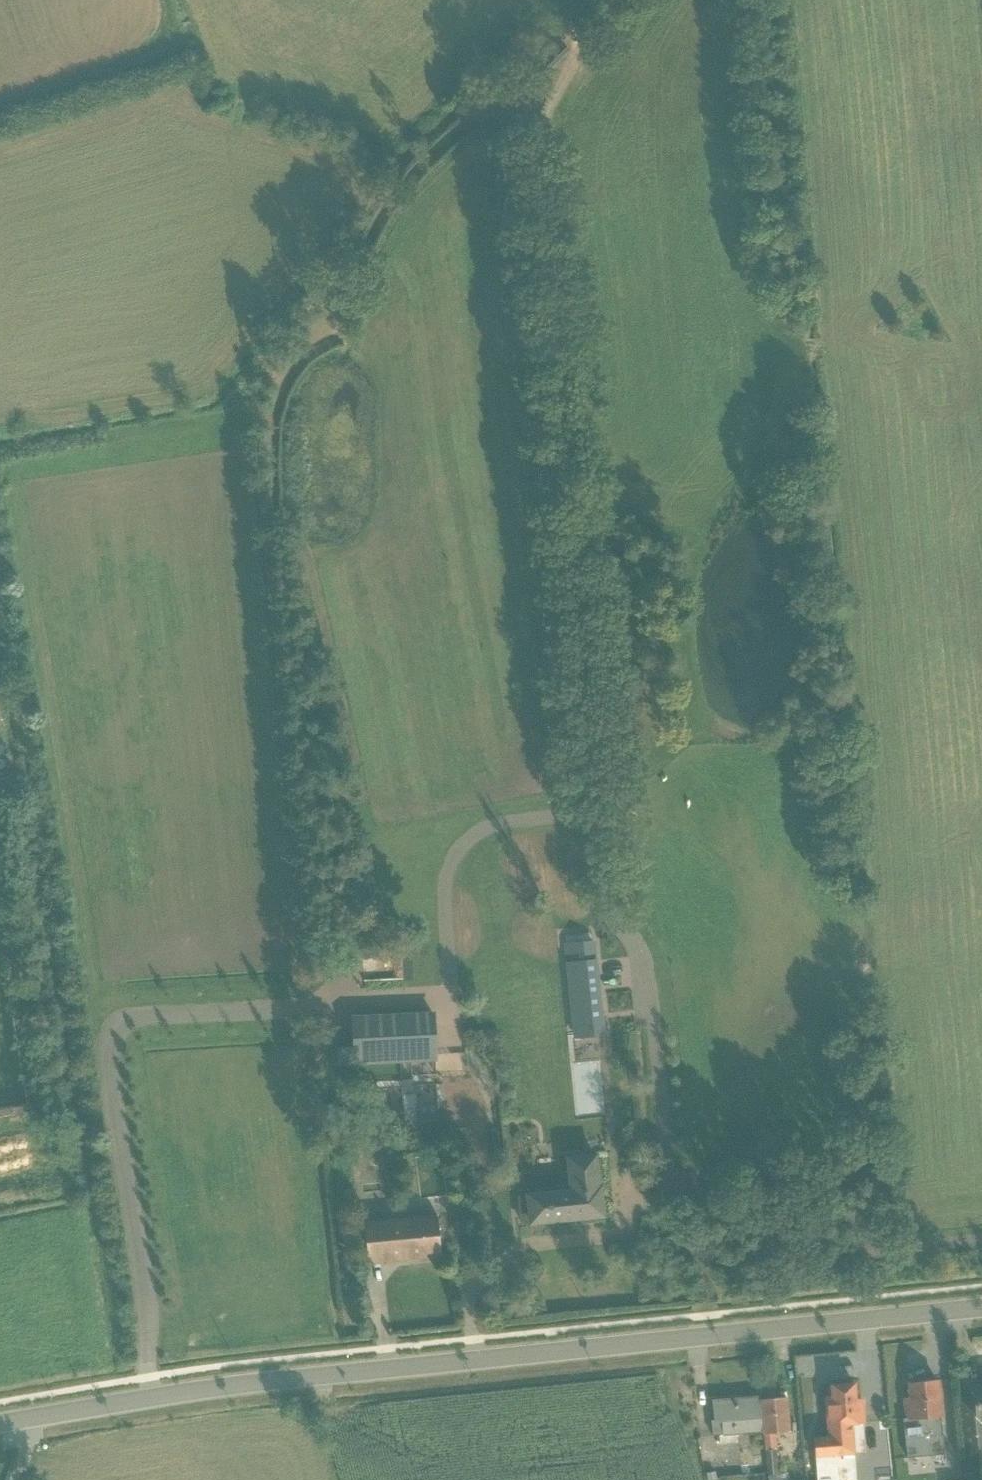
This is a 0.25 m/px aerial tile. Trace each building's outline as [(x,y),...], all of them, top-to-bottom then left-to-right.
[(563,944),(573,1040),(604,1036),(594,941),(563,944)] [(438,1061),(435,1010),(351,1015),(353,1046),(334,1047),(335,1066),(438,1061)] [(379,1121),(402,1121),(402,1104),(379,1105),(379,1121)] [(519,1223),(601,1215),(595,1156),(566,1159),(569,1192),(528,1196),(528,1194),(516,1195),(519,1223)] [(367,1262),(440,1255),(436,1214),(363,1221),(367,1262)] [(906,1457),(943,1453),(935,1380),(908,1384),(909,1398),(903,1399),(905,1417),(902,1417),(906,1457)] [(828,1454),(863,1451),(860,1423),(862,1423),(860,1399),(854,1400),(852,1383),(830,1385),(831,1395),(823,1396),(828,1454)] [(972,1387),(973,1396),(956,1398),(962,1450),(981,1448),(981,1386),(972,1387)] [(710,1420),(711,1436),(718,1435),(718,1444),(736,1442),(735,1435),(761,1433),(758,1397),(712,1401),(713,1420),(710,1420)] [(788,1431),(784,1397),(760,1399),(768,1479),(783,1479),(783,1473),(777,1474),(774,1433),(788,1431)] [(811,1454),(827,1453),(826,1443),(810,1444),(811,1454)] [(976,1460),(970,1461),(970,1455),(962,1456),(964,1479),(979,1479),(976,1460)]
